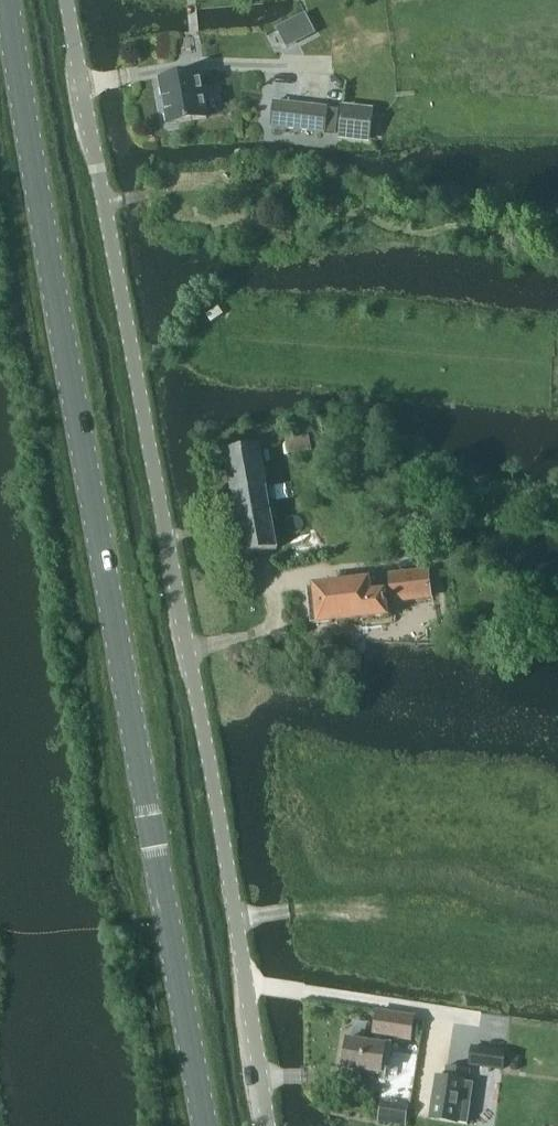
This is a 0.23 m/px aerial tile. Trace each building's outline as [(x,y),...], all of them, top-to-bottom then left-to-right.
[(209,118),(201,74),(185,77),(185,76),(161,80),(170,125),(194,121),(209,118)] [(274,101),(271,129),(325,135),(328,107),(274,101)] [(343,105),(339,140),(370,143),(374,109),(343,105)] [(275,531),(277,531),(274,516),(261,447),(225,453),(244,556),(279,549),(275,531)] [(430,569),(389,572),(391,603),(433,600),(430,569)] [(374,592),(373,582),(314,588),(318,624),(391,616),(388,591),(374,592)] [(375,1011),(372,1035),(412,1041),(416,1018),(375,1011)] [(383,1076),(388,1046),(350,1040),(344,1069),(383,1076)] [(473,1046),(470,1065),(503,1070),(506,1051),(473,1046)] [(430,1121),(459,1125),(466,1125),(468,1125),(471,1105),(462,1104),(466,1081),(470,1082),(471,1072),(448,1069),(447,1078),(437,1076),(430,1121)]
